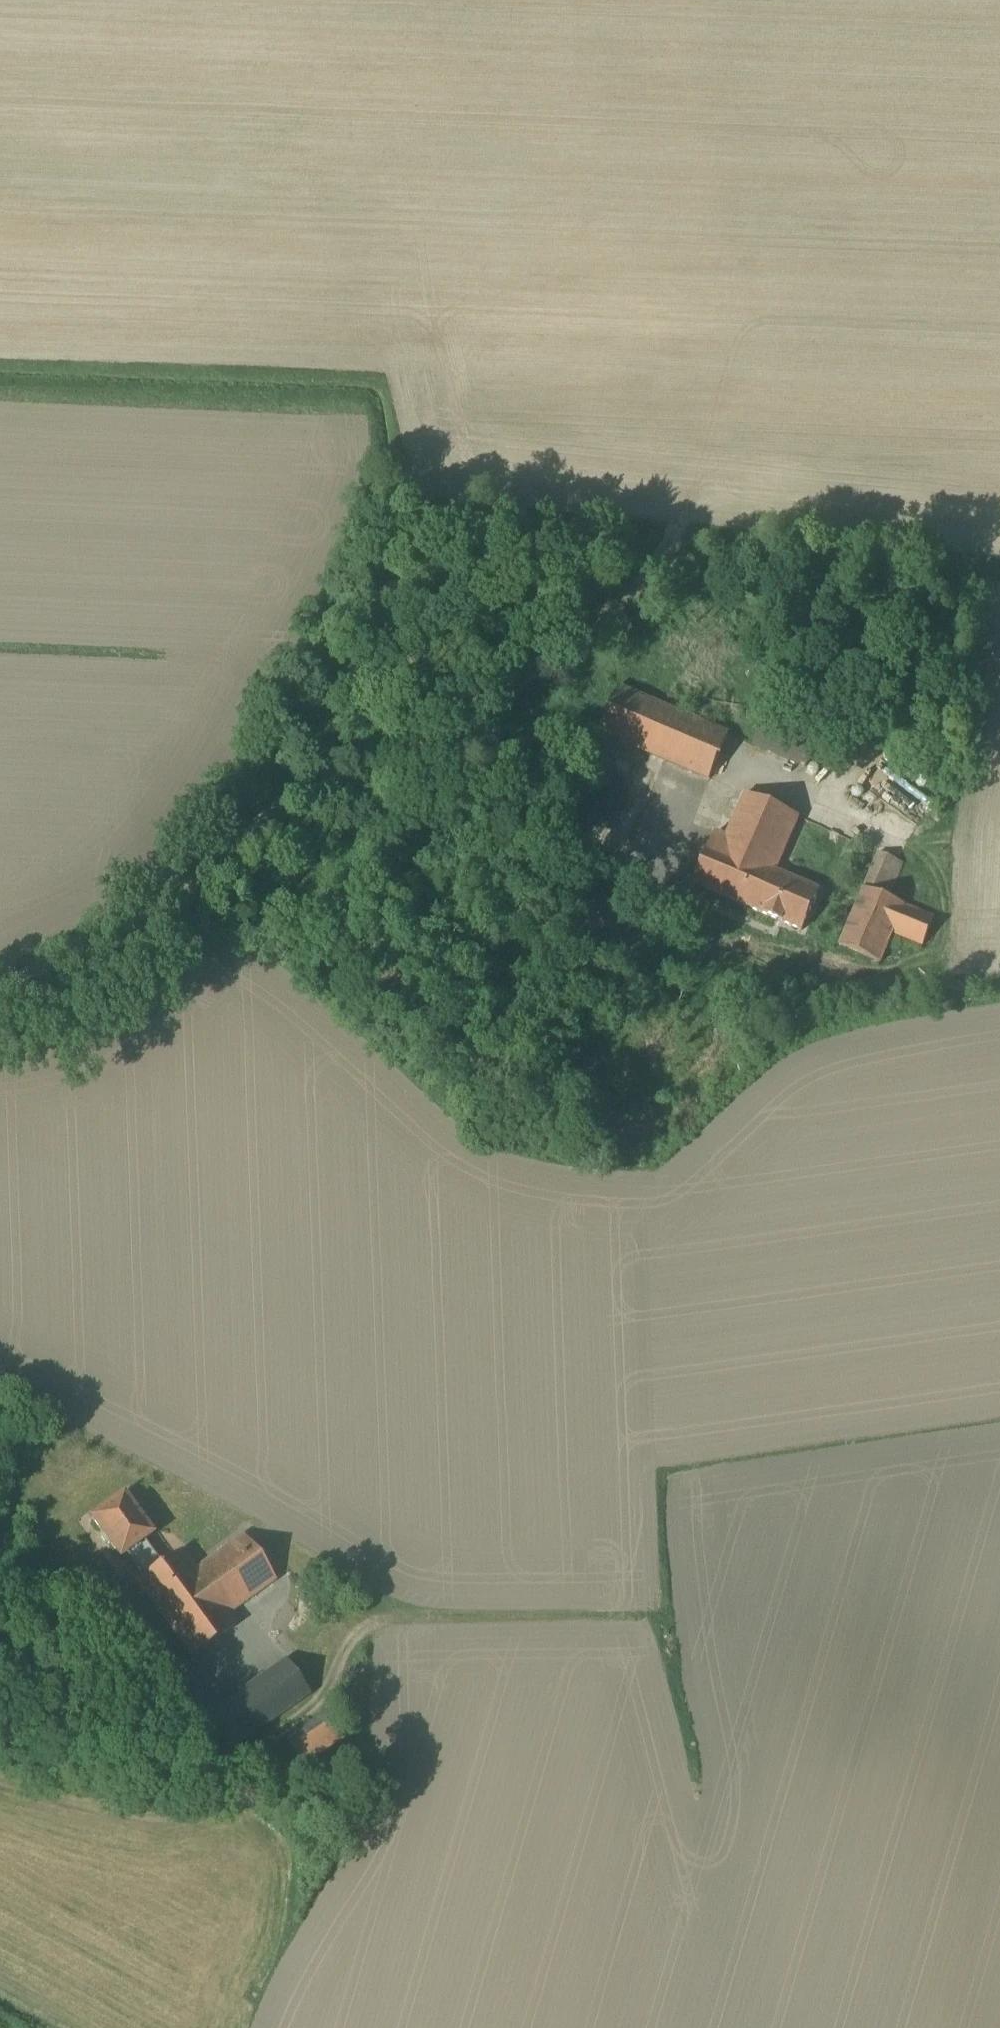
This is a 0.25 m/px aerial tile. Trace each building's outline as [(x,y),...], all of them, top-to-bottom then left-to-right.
[(721,735),(615,691),(591,735),(700,782),(721,735)] [(722,838),(703,833),(683,885),(796,933),(816,879),(776,861),(794,815),(738,794),(722,838)] [(902,866),(873,856),(835,950),(874,966),(886,939),(918,952),(932,920),(888,902),(902,866)] [(144,1539),(110,1496),(75,1520),(104,1565),(117,1557),(129,1574),(121,1580),(179,1660),(214,1635),(208,1626),(270,1585),(237,1541),(182,1578),(162,1554),(149,1561),(136,1543),(144,1539)] [(271,1667),(201,1716),(225,1750),(229,1747),(295,1698),(271,1667)] [(303,1759),(344,1744),(335,1716),(293,1731),(303,1759)]
